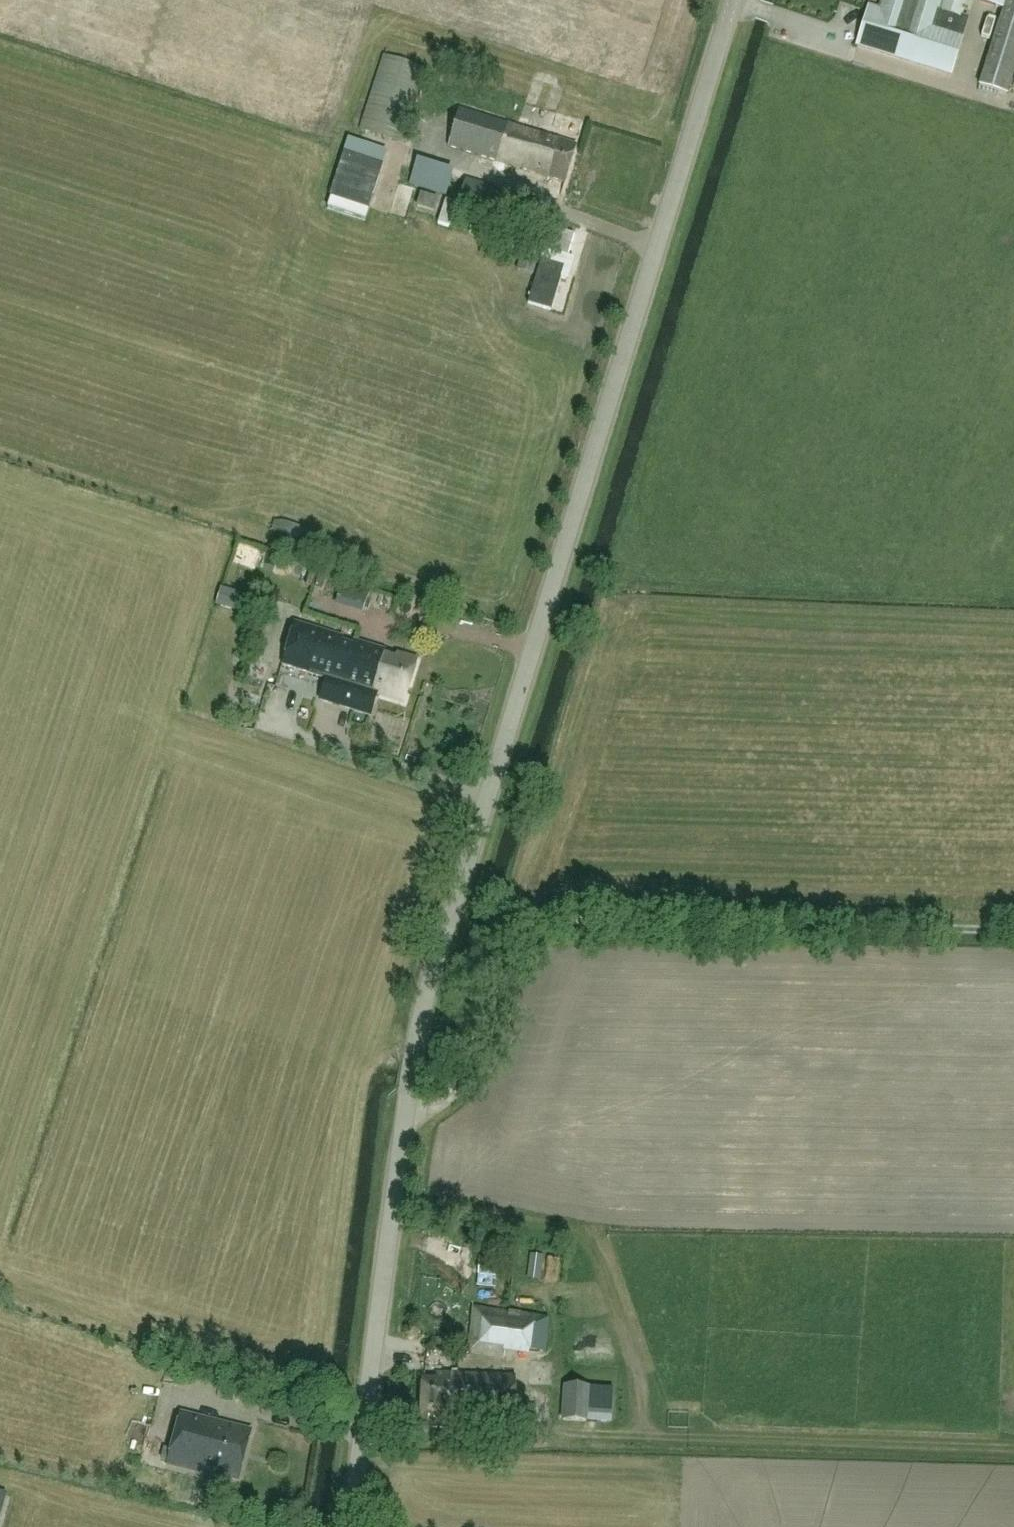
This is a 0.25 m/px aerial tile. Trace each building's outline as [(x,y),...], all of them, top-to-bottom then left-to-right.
[(876,11),(868,8),(855,48),(948,78),(966,22),(960,20),(966,1),(1003,13),(979,88),(1006,97),(1013,71),(1013,0),(880,0),(876,11)] [(976,39),(985,42),(990,23),(981,21),(976,39)] [(422,68),(384,56),(360,130),(398,142),(422,68)] [(454,104),(444,141),(512,161),(523,124),(454,104)] [(523,124),(512,161),(566,176),(576,139),(523,124)] [(331,156),(330,165),(347,166),(348,157),(331,156)] [(407,186),(438,196),(445,171),(415,162),(407,186)] [(512,234),(523,198),(465,181),(454,217),(512,234)] [(433,212),(437,199),(421,195),(417,207),(433,212)] [(314,586),(318,571),(310,568),(305,583),(314,586)] [(327,574),(318,571),(314,586),(322,589),(327,574)] [(342,683),(355,642),(295,622),(282,664),(325,678),(342,683)] [(377,696),(404,704),(418,662),(355,642),(342,683),(378,694),(377,696)] [(342,683),(325,678),(319,701),(371,717),(377,696),(378,694),(342,683)] [(539,1281),(543,1257),(531,1256),(528,1280),(539,1281)] [(499,1276),(500,1259),(479,1258),(478,1274),(499,1276)] [(543,1353),(548,1319),(473,1308),(467,1355),(502,1360),(504,1347),(543,1353)] [(540,1381),(540,1362),(526,1361),(525,1380),(540,1381)] [(513,1418),(515,1378),(437,1374),(437,1380),(423,1379),(421,1428),(453,1429),(454,1415),(513,1418)] [(611,1424),(613,1390),(565,1387),(563,1421),(611,1424)] [(240,1482),(252,1431),(180,1414),(168,1467),(213,1477),(214,1476),(240,1482)]
